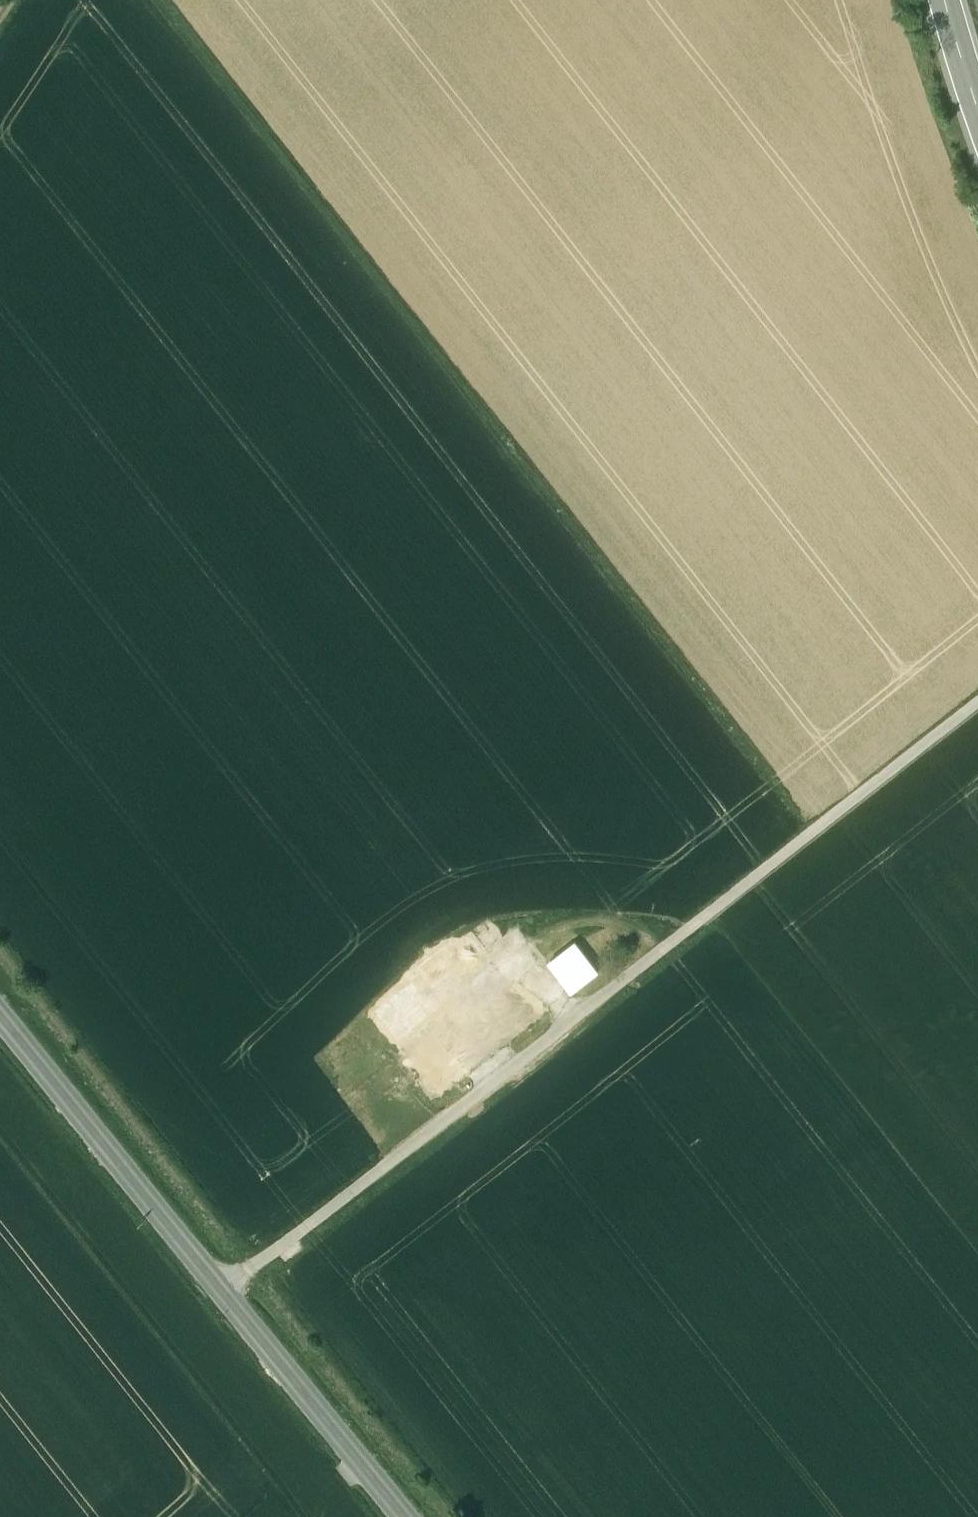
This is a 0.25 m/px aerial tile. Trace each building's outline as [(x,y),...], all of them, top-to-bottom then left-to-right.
[(544,961),(569,993),(598,971),(574,939),(544,961)]
